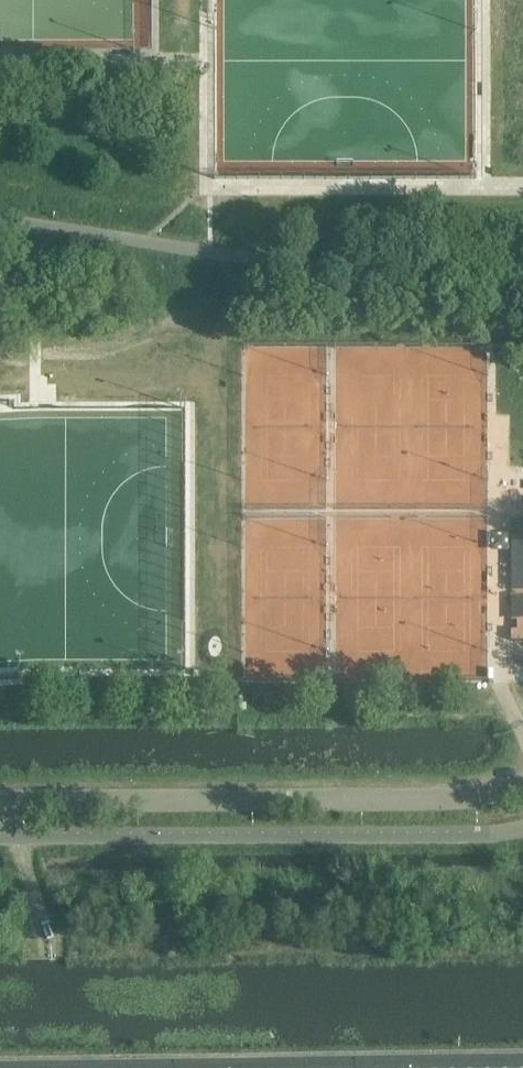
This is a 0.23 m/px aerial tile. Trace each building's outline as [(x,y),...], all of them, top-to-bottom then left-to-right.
[(511,520),(511,592),(522,592),(522,520),(511,520)] [(513,597),(513,620),(522,620),(522,597),(513,597)]
